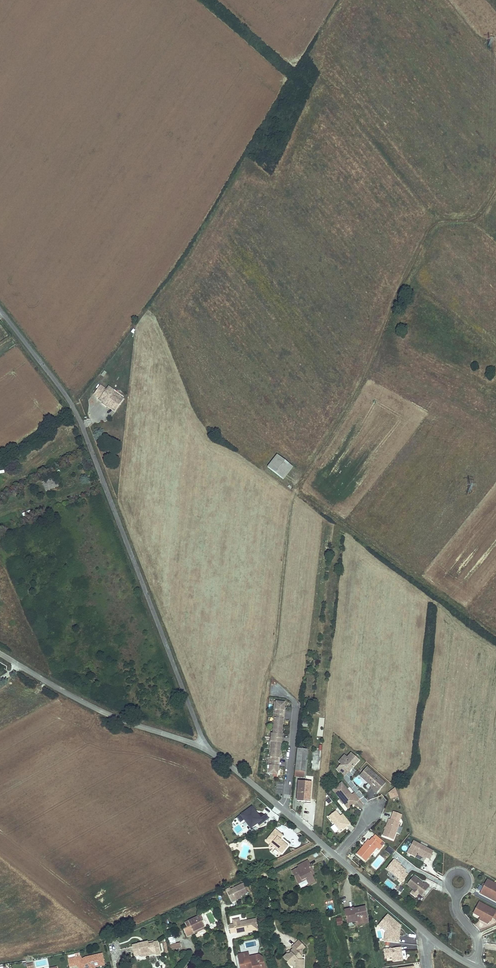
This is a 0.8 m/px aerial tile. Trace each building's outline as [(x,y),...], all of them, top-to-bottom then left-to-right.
[(121,402),(113,396),(112,397),(110,396),(113,392),(114,391),(108,387),(106,390),(100,386),(94,394),(95,395),(100,398),(99,400),(105,404),(105,403),(107,404),(106,405),(115,411),(121,402)] [(123,399),(113,392),(110,396),(112,397),(113,396),(121,402),(123,399)] [(292,467),(277,455),(268,467),(283,479),(292,467)] [(53,477),(41,481),(45,490),(56,486),(53,477)] [(279,758),(280,743),(281,743),(282,735),(281,734),(283,719),(284,719),(284,711),(284,703),(275,702),(274,706),(276,707),(275,710),(274,710),(273,718),(275,718),(274,721),(273,721),(272,730),(273,730),(273,734),(271,734),(270,742),(272,742),(272,745),(270,745),(269,754),(271,754),(270,757),(269,757),(268,766),(270,766),(269,769),(268,769),(267,773),(277,774),(278,766),(279,767),(280,758),(279,758)] [(304,772),(307,750),(301,749),(301,748),(297,747),(294,777),(305,777),(306,772),(304,772)] [(351,769),(359,760),(351,753),(347,758),(341,764),(338,768),(346,774),(349,771),(348,770),(350,768),(351,769)] [(341,764),(347,758),(345,755),(338,762),(341,764)] [(385,783),(367,767),(359,775),(366,781),(367,780),(368,781),(368,783),(372,786),(371,787),(377,793),(385,783)] [(346,774),(338,768),(336,770),(343,778),(346,774)] [(303,800),(305,782),(299,781),(297,801),(302,801),(302,800),(303,800)] [(354,805),(360,800),(354,793),(351,795),(347,789),(341,783),(332,790),(340,799),(341,798),(345,802),(343,804),(348,809),(352,806),(351,805),(352,804),(354,805)] [(388,793),(391,798),(398,796),(395,788),(388,793)] [(262,818),(259,813),(258,814),(256,812),(258,811),(254,806),(238,817),(242,823),(246,820),(252,828),(259,824),(261,826),(271,819),(268,814),(262,818)] [(350,823),(343,814),(340,816),(335,811),(328,817),(339,830),(342,828),(343,830),(345,828),(344,826),(346,825),(347,826),(350,823)] [(394,812),(390,820),(398,823),(401,815),(394,812)] [(393,840),(400,823),(398,823),(390,820),(389,819),(383,836),(393,840)] [(269,840),(283,851),(288,845),(283,840),(282,841),(280,840),(281,839),(284,835),(277,830),(269,840)] [(365,861),(376,848),(380,844),(372,838),(370,841),(368,840),(357,854),(365,861)] [(433,851),(413,841),(407,853),(415,857),(417,853),(419,854),(426,857),(429,859),(433,851)] [(388,846),(386,851),(392,855),(394,850),(388,846)] [(404,872),(406,871),(398,865),(399,864),(393,859),(386,869),(399,879),(398,880),(401,883),(408,875),(404,872)] [(307,861),(298,865),(299,867),(292,871),(297,882),(304,878),(305,880),(307,885),(313,882),(310,876),(307,869),(310,868),(307,861)] [(426,884),(425,885),(413,876),(407,884),(413,889),(410,893),(416,897),(419,894),(422,896),(429,886),(426,884)] [(487,880),(484,887),(480,885),(478,889),(482,891),(480,893),(487,897),(488,896),(492,898),(492,896),(495,898),(495,884),(487,880)] [(240,897),(247,893),(242,884),(230,890),(230,889),(225,890),(231,902),(235,900),(234,899),(240,897)] [(479,902),(473,914),(480,917),(480,918),(484,920),(485,919),(490,922),(492,918),(495,920),(495,911),(479,902)] [(356,908),(347,910),(350,923),(358,921),(358,922),(365,921),(365,919),(371,918),(369,907),(363,908),(363,909),(356,910),(356,909),(356,908)] [(402,929),(402,926),(389,915),(382,923),(391,931),(389,943),(400,944),(401,931),(399,931),(400,929),(402,929)] [(199,916),(184,923),(186,927),(183,929),(187,937),(195,933),(194,931),(204,927),(199,916)] [(257,930),(255,919),(246,921),(242,922),(241,924),(239,922),(238,919),(232,920),(233,925),(228,926),(230,934),(235,933),(237,932),(238,934),(257,930)] [(391,931),(382,923),(380,926),(387,932),(386,942),(389,943),(391,931)] [(141,943),(133,945),(135,955),(141,954),(149,952),(152,955),(156,954),(156,955),(161,954),(158,940),(154,941),(154,943),(148,944),(148,942),(148,941),(144,942),(145,943),(141,944),(141,943)] [(298,941),(291,947),(293,949),(289,952),(290,954),(287,956),(286,955),(283,958),(291,966),(293,967),(304,967),(305,959),(301,959),(301,951),(305,948),(298,941)] [(404,961),(402,948),(385,950),(386,959),(394,958),(394,962),(404,961)] [(237,956),(240,966),(244,965),(245,967),(252,966),(253,967),(264,967),(262,957),(257,955),(249,956),(244,958),(243,955),(237,956)] [(102,956),(86,960),(82,961),(80,958),(76,959),(68,961),(70,967),(71,967),(78,967),(80,965),(82,967),(100,967),(104,967),(102,956)]
